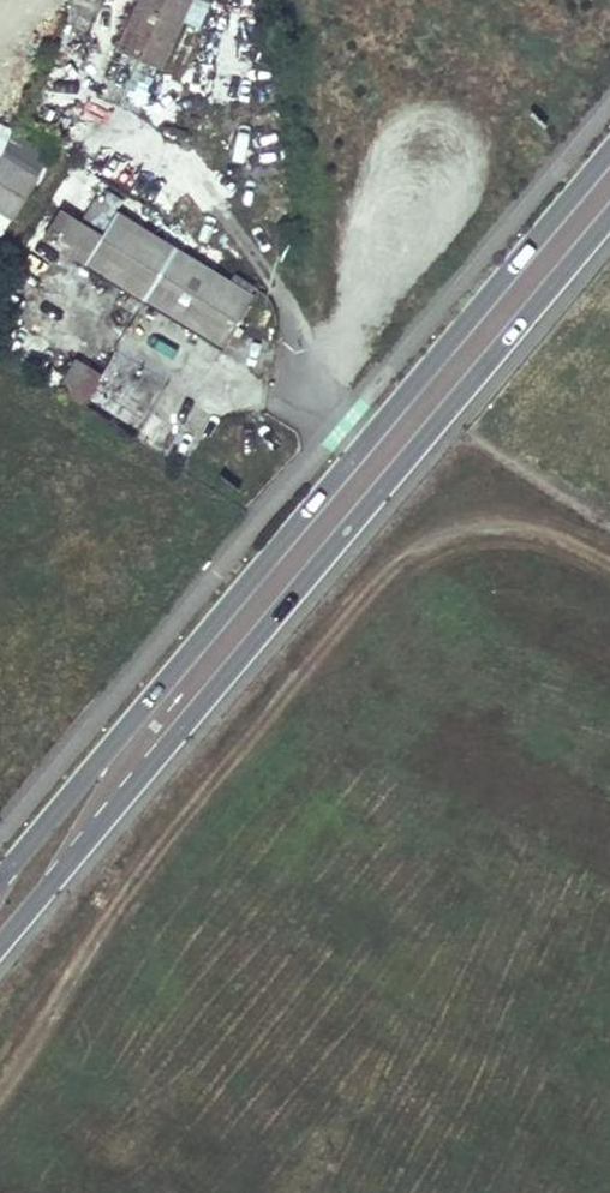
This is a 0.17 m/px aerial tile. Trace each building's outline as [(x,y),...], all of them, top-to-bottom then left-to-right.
[(115,48),(159,67),(187,5),(192,7),(195,0),(137,0),(115,48)] [(8,218),(33,178),(0,157),(0,214),(8,218)] [(226,281),(113,212),(82,263),(220,347),(256,289),(232,274),(226,281)] [(72,355),(54,391),(138,432),(166,376),(112,350),(102,370),(72,355)]
